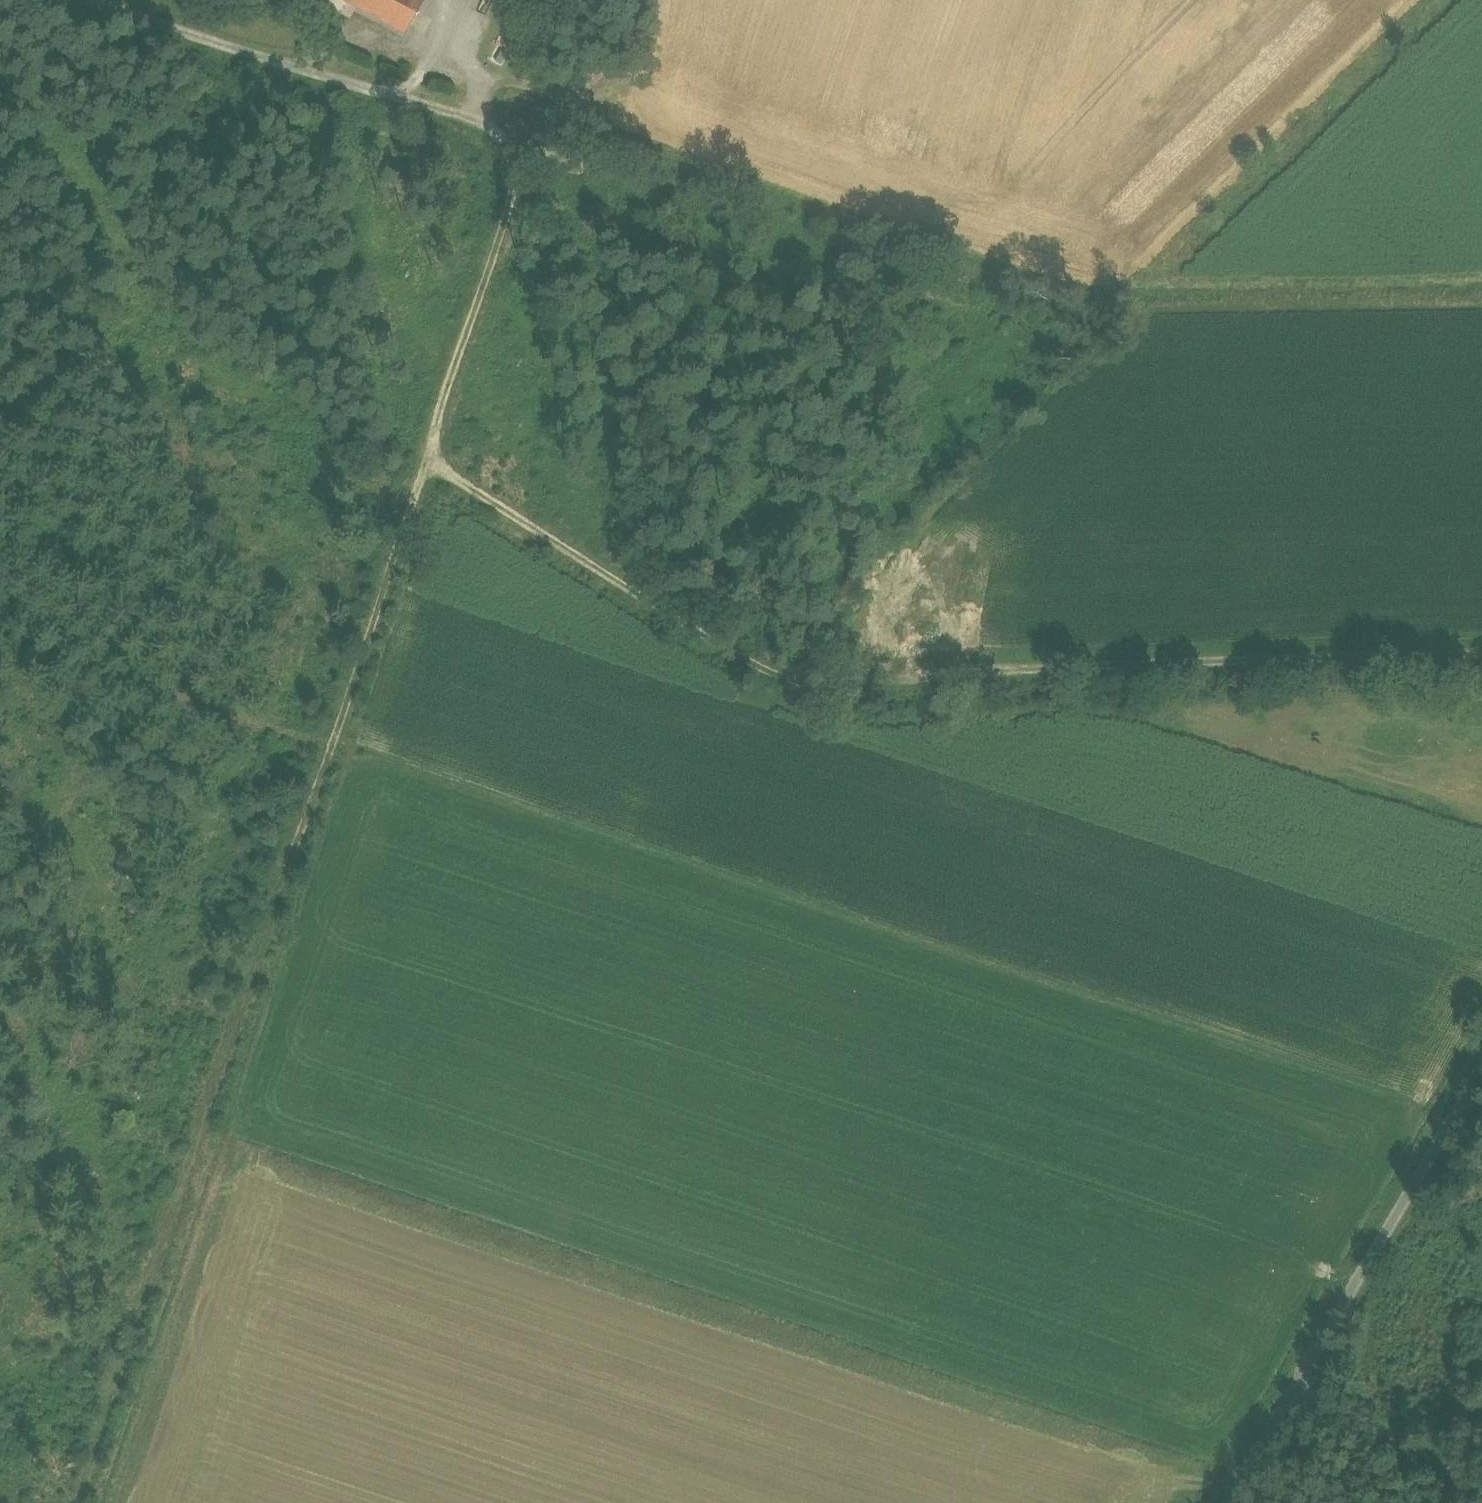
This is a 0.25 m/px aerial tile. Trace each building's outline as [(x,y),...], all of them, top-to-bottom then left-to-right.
[(404,35),(424,0),(342,0),(404,35)]
